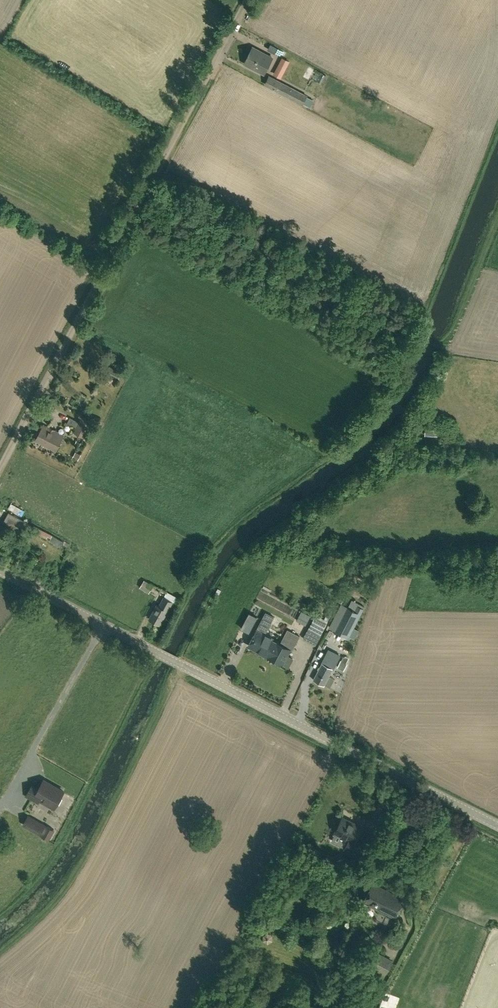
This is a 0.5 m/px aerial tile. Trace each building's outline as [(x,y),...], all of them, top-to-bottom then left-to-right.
[(264,73),(272,57),(253,47),(244,63),(264,73)] [(290,61),(282,57),(273,74),(281,78),(290,61)] [(303,104),(307,95),(270,76),(265,84),(303,104)] [(118,379),(121,372),(110,366),(106,373),(118,379)] [(84,437),(92,422),(81,416),(73,432),(84,437)] [(64,434),(43,424),(39,432),(38,431),(35,437),(37,438),(35,441),(55,451),(64,434)] [(30,528),(32,524),(9,512),(3,523),(21,533),(25,526),(30,528)] [(47,537),(49,533),(37,526),(34,531),(47,537)] [(61,547),(64,541),(52,535),(50,540),(61,547)] [(145,590),(150,583),(144,579),(140,587),(145,590)] [(172,596),(166,593),(164,597),(163,597),(158,606),(156,605),(149,618),(160,624),(172,601),(177,604),(180,598),(173,595),(172,596)] [(348,637),(363,608),(356,605),(353,610),(348,608),(336,630),(348,637)] [(328,607),(325,614),(330,617),(334,609),(328,607)] [(305,625),(310,615),(302,611),(297,620),(305,625)] [(266,655),(273,641),(271,641),(272,639),(265,635),(274,616),(266,612),(256,631),(248,646),(266,655)] [(315,645),(321,635),(308,628),(303,638),(315,645)] [(275,642),(273,641),(266,655),(268,656),(278,661),(282,663),(288,666),(293,657),(287,654),(290,649),(289,649),(292,643),(295,644),(299,636),(287,630),(283,638),(286,640),(283,646),(275,642)] [(329,676),(335,665),(335,664),(325,658),(314,679),(324,685),(325,684),(330,687),(334,679),(329,676)] [(335,664),(335,665),(344,670),(347,663),(346,663),(338,659),(335,664)] [(64,792),(44,780),(38,789),(32,785),(26,796),(38,803),(40,799),(55,808),(64,792)] [(41,834),(46,825),(28,815),(22,824),(40,835),(41,834)] [(357,855),(363,844),(355,839),(361,828),(342,818),(335,831),(350,839),(345,849),(357,855)] [(46,824),(46,825),(41,834),(49,839),(54,829),(46,824)] [(396,916),(403,901),(393,895),(393,894),(373,883),(364,900),(396,916)] [(386,924),(390,917),(379,912),(376,919),(386,924)] [(272,941),(272,936),(268,933),(263,935),(263,941),(268,943),(272,941)] [(386,973),(393,960),(377,952),(370,965),(386,973)]
